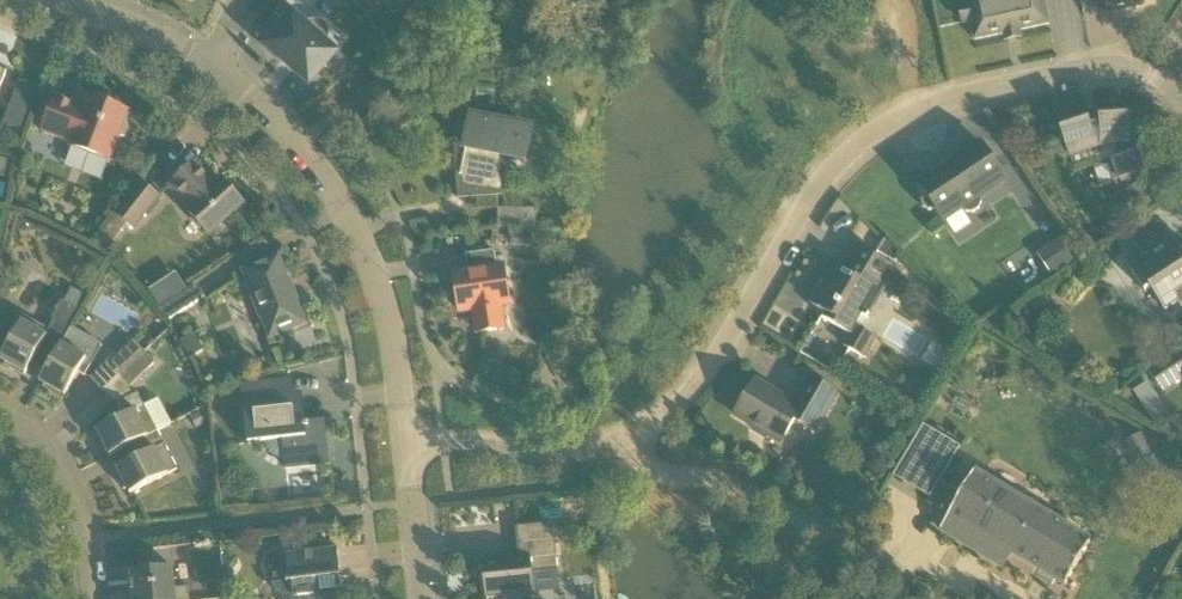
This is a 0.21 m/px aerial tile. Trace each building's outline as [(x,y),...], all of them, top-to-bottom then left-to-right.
[(305,25),(295,17),(298,13),(283,0),(282,0),(276,14),(287,24),(267,46),(283,60),(282,61),(285,62),(287,59),(295,66),(292,69),(294,71),(294,70),(310,84),(337,54),(327,44),(328,42),(330,38),(330,34),(328,29),(326,25),(323,23),(320,21),(317,20),(312,21),(309,22),(307,23),(305,25)] [(1049,24),(1044,0),(966,0),(967,5),(960,7),(964,24),(971,22),(975,40),(1049,24)] [(1102,13),(1142,4),(1145,0),(1099,0),(1102,13)] [(34,106),(41,87),(28,82),(21,101),(34,106)] [(129,127),(125,122),(129,112),(111,105),(110,99),(101,95),(96,99),(92,97),(88,108),(57,96),(43,132),(74,144),(73,147),(110,161),(119,137),(125,136),(129,127)] [(1129,116),(1100,118),(1101,125),(1091,127),(1089,121),(1061,130),(1074,167),(1092,161),(1095,165),(1099,167),(1104,167),(1108,165),(1114,183),(1141,173),(1135,155),(1129,157),(1128,145),(1131,145),(1129,116)] [(497,153),(500,154),(525,158),(530,132),(533,132),(533,131),(472,119),(466,149),(480,152),(472,194),(472,195),(500,193),(498,172),(497,153)] [(1005,179),(982,143),(920,184),(926,194),(922,200),(924,208),(930,212),(937,211),(944,220),(962,208),(967,213),(974,213),(980,209),(982,203),(981,196),(1005,179)] [(189,211),(210,235),(244,204),(223,180),(216,187),(210,180),(212,178),(197,162),(170,186),(191,209),(189,211)] [(134,228),(159,196),(142,183),(117,215),(97,241),(108,250),(128,224),(134,228)] [(505,212),(505,225),(527,226),(527,212),(505,212)] [(1138,240),(1135,242),(1146,259),(1131,270),(1146,292),(1152,288),(1166,310),(1179,301),(1181,306),(1181,254),(1162,224),(1138,240)] [(1074,255),(1062,237),(1041,250),(1053,269),(1074,255)] [(823,318),(850,334),(844,346),(865,358),(877,338),(858,327),(863,316),(867,319),(890,281),(889,280),(895,268),(856,245),(837,279),(830,274),(812,305),(826,313),(823,318)] [(473,271),(454,274),(460,312),(474,310),(478,333),(504,329),(500,306),(510,304),(504,266),(497,267),(495,251),(475,254),(477,267),(473,271)] [(279,256),(244,270),(270,338),(306,324),(294,294),(289,296),(286,287),(291,286),(279,256)] [(206,297),(197,283),(158,308),(170,321),(206,297)] [(73,289),(65,303),(79,310),(86,297),(73,289)] [(81,312),(79,310),(65,303),(61,302),(53,318),(53,325),(50,331),(25,317),(1,360),(6,363),(5,366),(24,377),(26,374),(38,353),(53,361),(62,345),(71,328),(81,312)] [(85,376),(97,355),(102,346),(71,328),(62,345),(53,361),(40,382),(46,385),(44,388),(63,399),(65,396),(66,396),(79,373),(85,376)] [(181,341),(191,359),(204,351),(194,334),(181,341)] [(119,378),(145,352),(135,341),(108,367),(106,364),(91,379),(104,392),(105,392),(119,378)] [(1149,371),(1164,393),(1181,381),(1181,355),(1179,351),(1149,371)] [(129,389),(156,363),(145,352),(119,378),(129,389)] [(837,370),(849,377),(857,361),(846,355),(837,370)] [(838,393),(811,378),(795,405),(756,382),(736,415),(754,426),(754,431),(765,438),(769,435),(782,443),(792,425),(799,423),(815,432),(838,393)] [(243,385),(244,400),(249,444),(266,442),(267,448),(270,453),(274,456),(280,458),(285,458),(287,469),(329,464),(325,422),(303,424),(295,416),(291,380),(243,385)] [(136,395),(117,405),(117,406),(123,418),(98,431),(95,433),(105,452),(108,451),(111,457),(132,445),(158,432),(158,431),(145,406),(144,407),(138,394),(136,395)] [(160,428),(172,423),(161,397),(149,403),(160,428)] [(907,454),(944,475),(961,447),(924,425),(907,454)] [(132,445),(139,458),(118,469),(115,471),(125,491),(128,489),(131,495),(178,470),(158,432),(132,445)] [(1141,435),(1127,442),(1136,460),(1150,452),(1141,435)] [(940,529),(1003,567),(1012,552),(1065,584),(1091,542),(974,472),(940,529)] [(292,497),(314,496),(313,477),(292,478),(292,497)] [(218,496),(232,508),(241,498),(227,486),(218,496)] [(455,506),(456,524),(492,523),(491,505),(455,506)] [(506,593),(534,590),(532,572),(558,569),(553,524),(518,527),(522,559),(484,563),(487,598),(507,598),(506,593)] [(287,556),(289,573),(274,575),(275,584),(273,584),(273,585),(275,585),(279,594),(287,598),(291,598),(292,598),(337,598),(335,579),(343,578),(343,577),(341,577),(338,550),(287,556)] [(234,571),(238,565),(237,557),(224,558),(226,572),(234,571)] [(189,587),(175,589),(173,567),(132,572),(135,598),(190,598),(189,587)]
